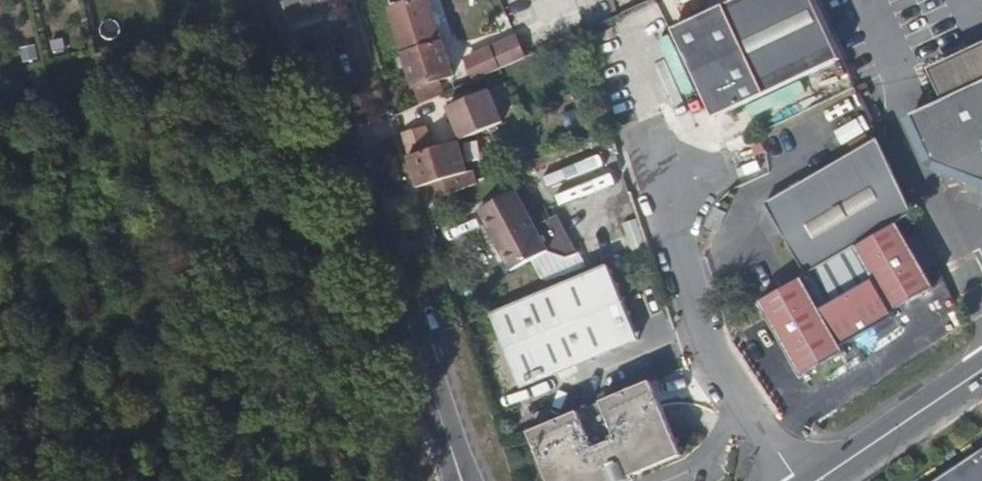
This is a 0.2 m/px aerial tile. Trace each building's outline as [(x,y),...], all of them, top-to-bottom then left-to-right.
[(809,0),(755,0),(674,40),(709,109),(736,115),(842,64),(809,0)] [(455,82),(428,5),(391,17),(422,111),(444,102),(439,88),(455,82)] [(20,46),(24,62),(40,58),(36,42),(20,46)] [(473,88),(529,65),(519,42),(464,65),(473,88)] [(911,122),(932,171),(981,189),(981,88),(911,122)] [(504,129),(493,98),(452,114),(464,146),(504,129)] [(862,115),(835,128),(841,141),(868,127),(862,115)] [(444,144),(437,120),(399,135),(407,159),(444,144)] [(407,159),(422,204),(424,211),(480,189),(479,182),(473,165),(463,168),(454,140),(444,144),(407,159)] [(913,220),(874,141),(763,210),(807,284),(811,282),(858,254),(898,229),(913,220)] [(578,253),(558,213),(535,225),(517,189),(479,208),(510,271),(547,250),(565,259),(578,253)] [(936,286),(898,229),(858,254),(875,284),(829,312),(811,282),(807,284),(764,310),(810,385),(855,359),(850,350),(903,319),(898,310),(936,286)] [(640,340),(609,266),(490,313),(520,390),(640,340)] [(651,380),(532,432),(553,480),(627,480),(682,457),(651,380)] [(933,480),(981,480),(981,450),(933,480)]
